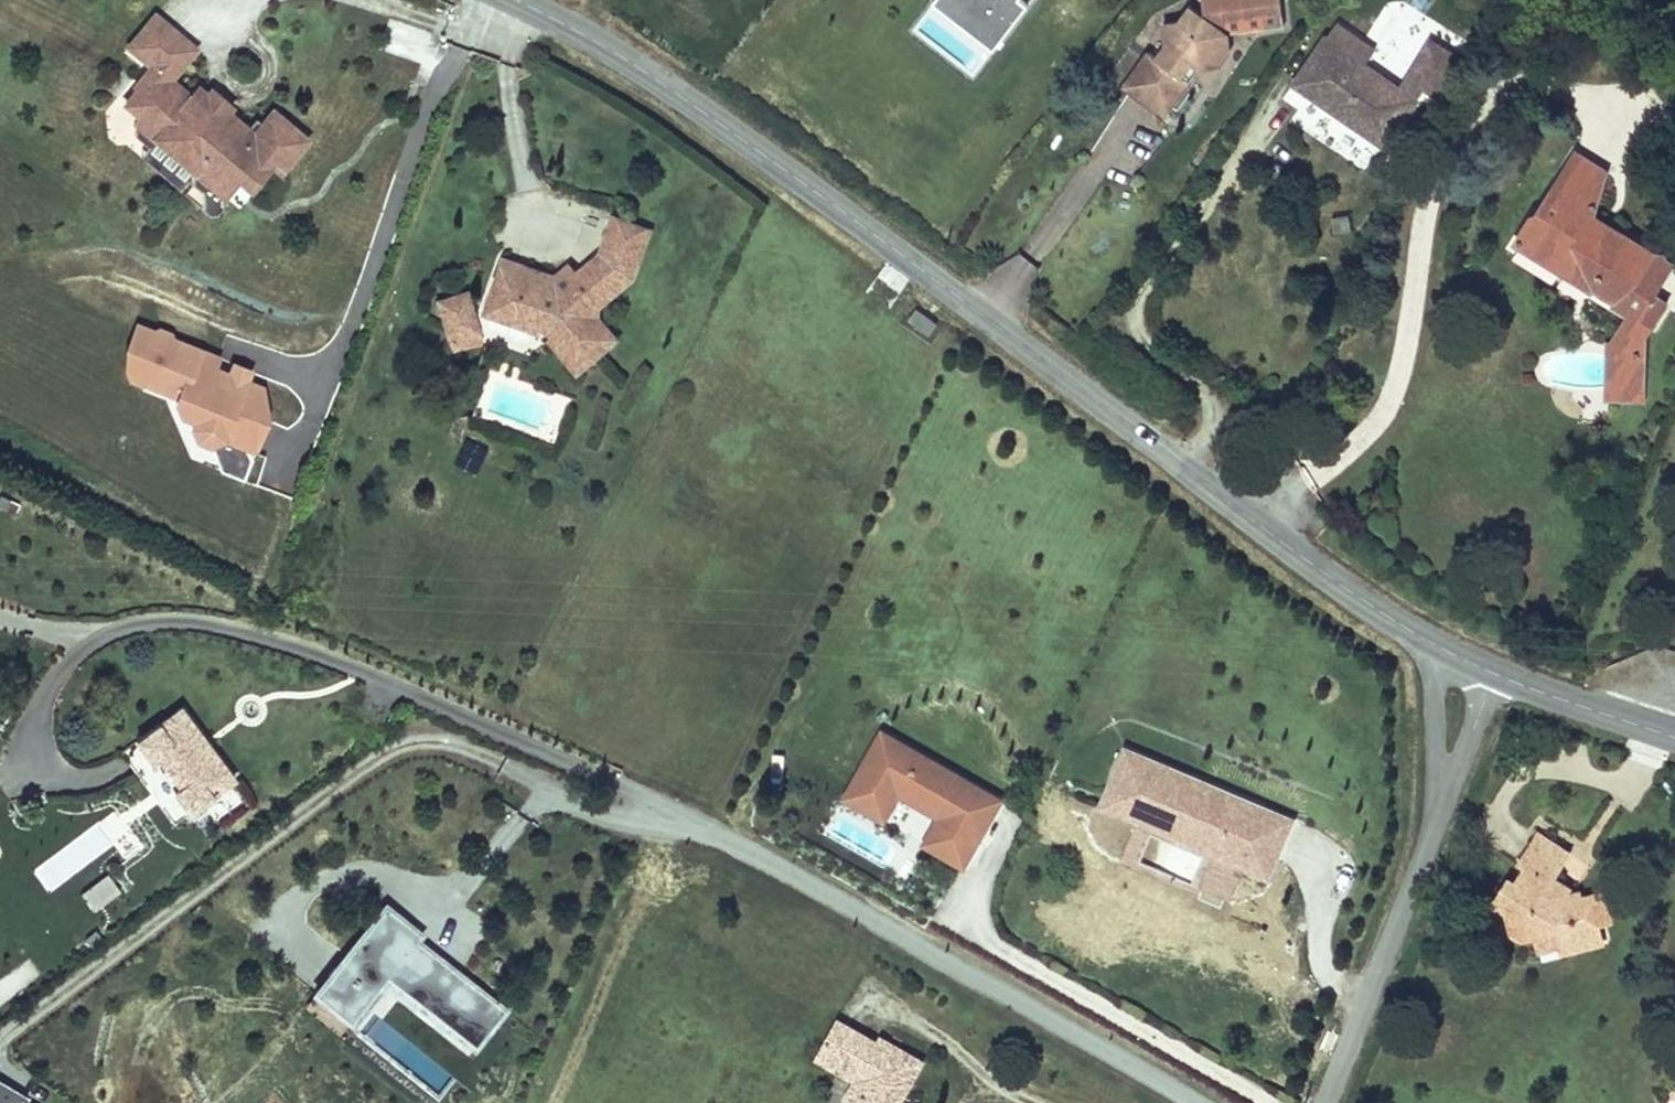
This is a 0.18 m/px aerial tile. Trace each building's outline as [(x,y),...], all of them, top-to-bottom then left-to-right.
[(311,113),(276,85),(263,103),(258,109),(247,101),(229,87),(223,88),(219,94),(192,74),(172,58),(196,26),(163,0),(151,0),(130,26),(154,45),(138,66),(140,69),(128,84),(143,96),(137,104),(138,115),(146,121),(157,120),(159,118),(197,148),(195,151),(196,161),(189,170),(214,190),(243,153),(256,164),(276,139),(285,146),(311,113)] [(1031,0),(932,0),(920,15),(983,63),(1031,0)] [(1202,76),(1224,72),(1220,61),(1220,52),(1226,45),(1286,31),(1278,0),(1197,0),(1201,26),(1178,34),(1167,38),(1170,54),(1160,67),(1150,59),(1124,93),(1164,124),(1191,90),(1184,84),(1195,71),(1202,76)] [(1178,34),(1201,26),(1190,16),(1178,34)] [(1239,55),(1226,45),(1220,52),(1220,61),(1224,72),(1239,55)] [(1409,109),(1324,48),(1305,76),(1317,85),(1304,103),(1377,155),(1409,109)] [(200,64),(192,74),(219,94),(223,88),(229,87),(234,80),(214,65),(210,71),(200,64)] [(1202,76),(1195,71),(1184,84),(1191,90),(1202,76)] [(1317,85),(1305,76),(1292,94),(1304,103),(1317,85)] [(247,101),(258,109),(263,103),(252,94),(247,101)] [(197,148),(159,118),(157,120),(145,135),(181,168),(195,151),(197,148)] [(1536,227),(1565,173),(1555,168),(1527,222),(1536,227)] [(1595,190),(1565,173),(1536,227),(1527,222),(1523,230),(1545,243),(1539,255),(1559,266),(1555,273),(1627,313),(1608,346),(1624,400),(1667,386),(1655,344),(1645,337),(1669,292),(1656,286),(1670,256),(1637,238),(1618,241),(1600,231),(1595,190)] [(626,265),(642,219),(607,207),(594,244),(618,272),(626,265)] [(1545,243),(1523,230),(1512,252),(1555,273),(1559,266),(1539,255),(1545,243)] [(618,272),(594,244),(569,266),(563,259),(551,270),(544,289),(547,291),(556,294),(572,280),(585,285),(593,294),(618,272)] [(590,307),(590,296),(593,294),(585,285),(572,280),(556,294),(547,291),(544,289),(551,270),(499,252),(481,304),(533,322),(535,318),(544,321),(550,327),(546,330),(573,361),(609,329),(590,307)] [(458,284),(431,293),(439,316),(466,308),(458,284)] [(466,308),(439,316),(446,338),(473,329),(466,308)] [(937,324),(917,311),(909,321),(930,335),(937,324)] [(250,370),(134,325),(127,351),(134,386),(175,398),(180,420),(241,447),(256,453),(269,419),(265,387),(246,380),(250,370)] [(235,768),(210,736),(203,741),(198,734),(205,729),(180,697),(136,730),(152,751),(157,746),(181,777),(175,781),(191,802),(235,768)] [(999,787),(881,722),(848,782),(885,803),(901,774),(944,798),(928,827),(965,847),(999,787)] [(203,741),(210,736),(205,729),(198,734),(203,741)] [(1205,780),(1192,775),(1197,765),(1125,735),(1104,785),(1175,815),(1178,808),(1241,835),(1236,847),(1268,860),(1291,805),(1209,771),(1205,780)] [(1205,780),(1209,771),(1197,765),(1192,775),(1205,780)] [(1241,835),(1178,808),(1175,815),(1104,785),(1102,791),(1236,847),(1241,835)] [(1554,850),(1520,830),(1503,861),(1512,866),(1504,881),(1491,875),(1479,895),(1489,902),(1496,919),(1509,913),(1517,932),(1540,924),(1549,944),(1583,932),(1580,926),(1575,913),(1592,906),(1586,888),(1568,895),(1563,885),(1547,889),(1536,883),(1554,850)] [(93,908),(119,891),(108,876),(82,893),(93,908)] [(468,1036),(498,999),(410,928),(415,923),(379,894),(308,982),(343,1010),(380,965),(468,1036)] [(1599,918),(1592,906),(1575,913),(1580,926),(1599,918)] [(1503,938),(1517,932),(1509,913),(1496,919),(1503,938)] [(1588,943),(1583,932),(1549,944),(1554,956),(1588,943)] [(854,1074),(875,1035),(837,1014),(816,1053),(854,1074)] [(921,1054),(878,1031),(875,1035),(854,1074),(844,1092),(844,1102),(895,1102),(921,1054)] [(25,1101),(0,1086),(0,1102),(23,1102),(25,1101)]
